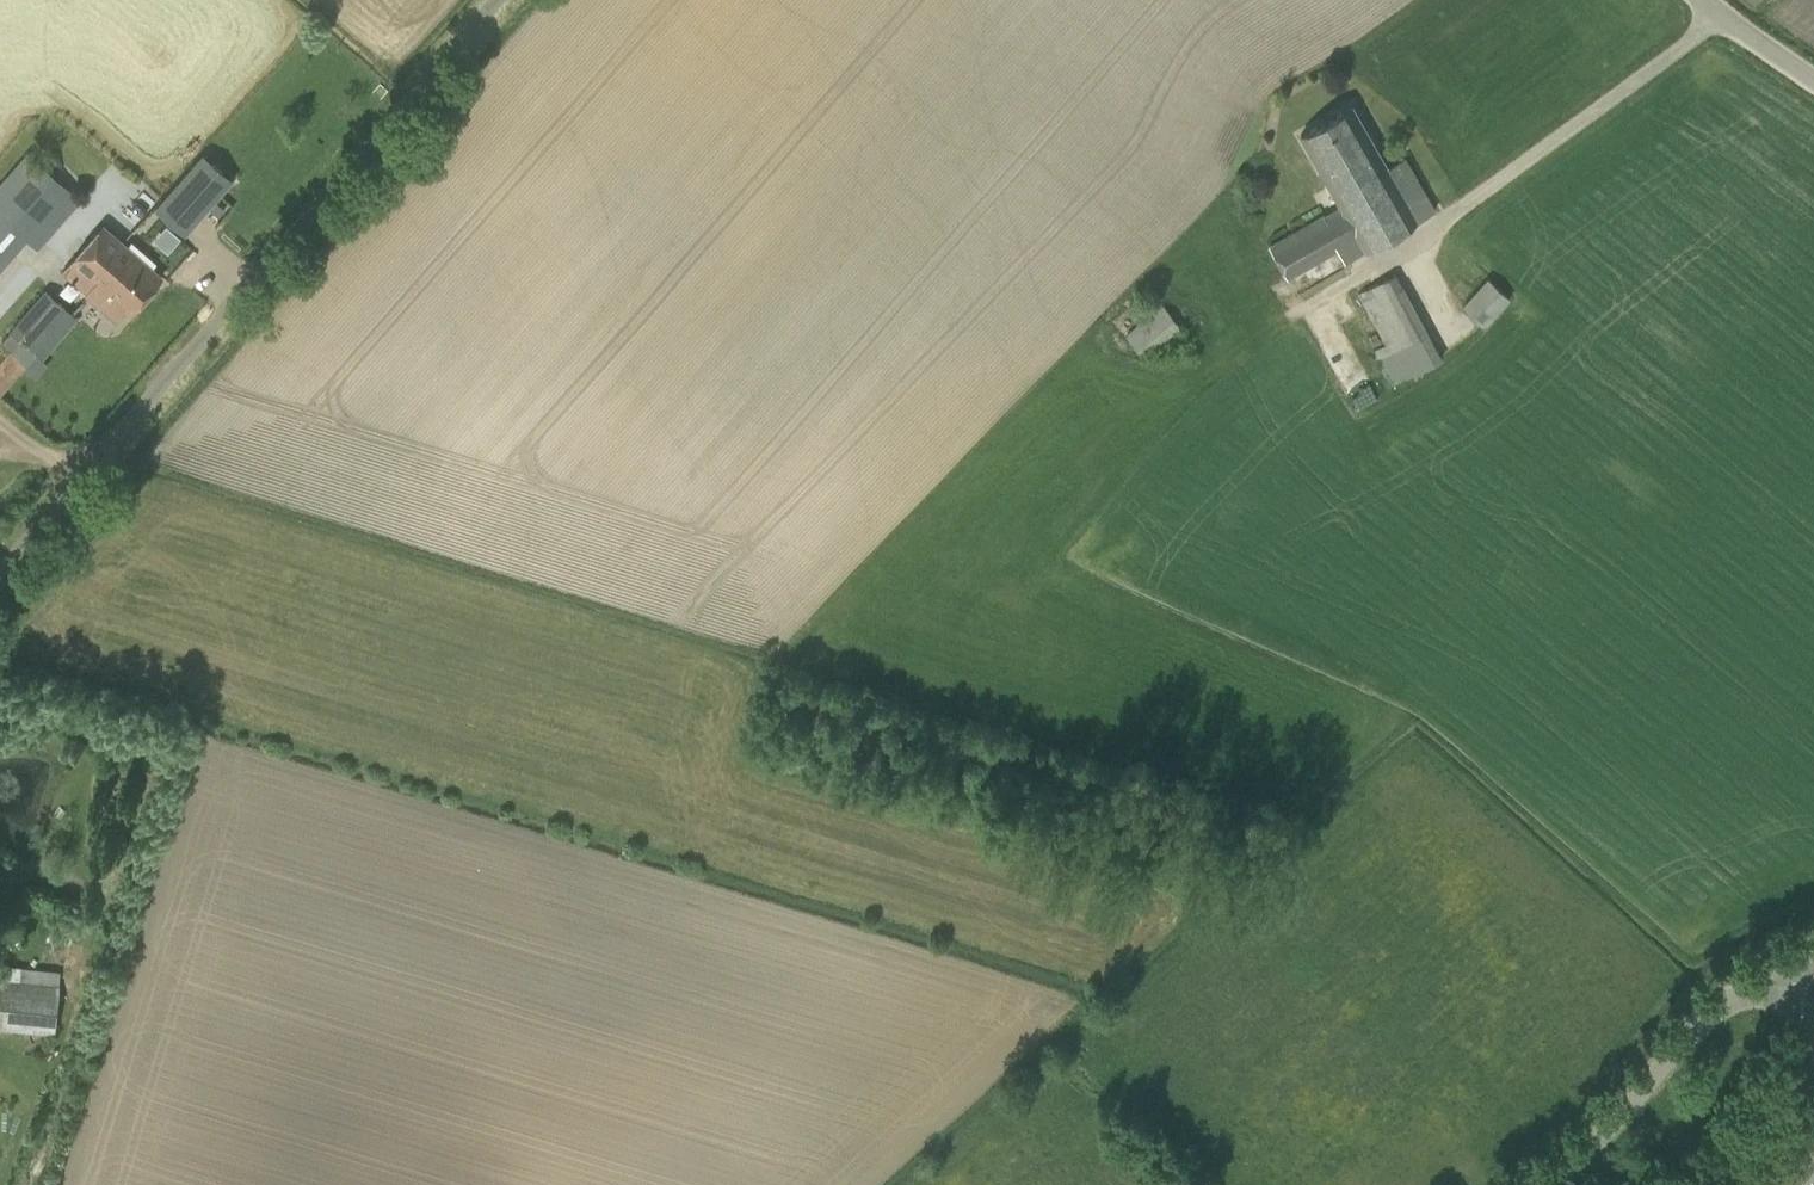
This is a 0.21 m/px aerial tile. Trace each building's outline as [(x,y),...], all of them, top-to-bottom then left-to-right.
[(1299,135),(1338,203),(1267,244),(1287,278),(1337,249),(1345,263),(1365,251),(1364,250),(1418,219),(1418,220),(1436,210),(1405,156),(1387,166),(1353,105),(1299,135)] [(204,153),(157,206),(168,216),(183,199),(199,214),(231,179),(204,153)] [(81,200),(37,162),(0,204),(0,270),(26,240),(37,249),(81,200)] [(146,229),(175,254),(189,238),(160,214),(146,229)] [(62,272),(87,293),(98,281),(132,311),(162,276),(103,225),(62,272)] [(1390,386),(1441,358),(1396,273),(1357,294),(1385,344),(1372,352),(1390,386)] [(1511,298),(1487,277),(1460,307),(1484,328),(1511,298)] [(12,350),(0,364),(0,394),(36,352),(42,357),(76,317),(46,291),(1,341),(12,350)] [(1142,356),(1180,327),(1164,305),(1126,335),(1142,356)] [(55,1033),(61,970),(21,966),(21,969),(11,968),(10,978),(0,977),(0,1028),(55,1033)]
